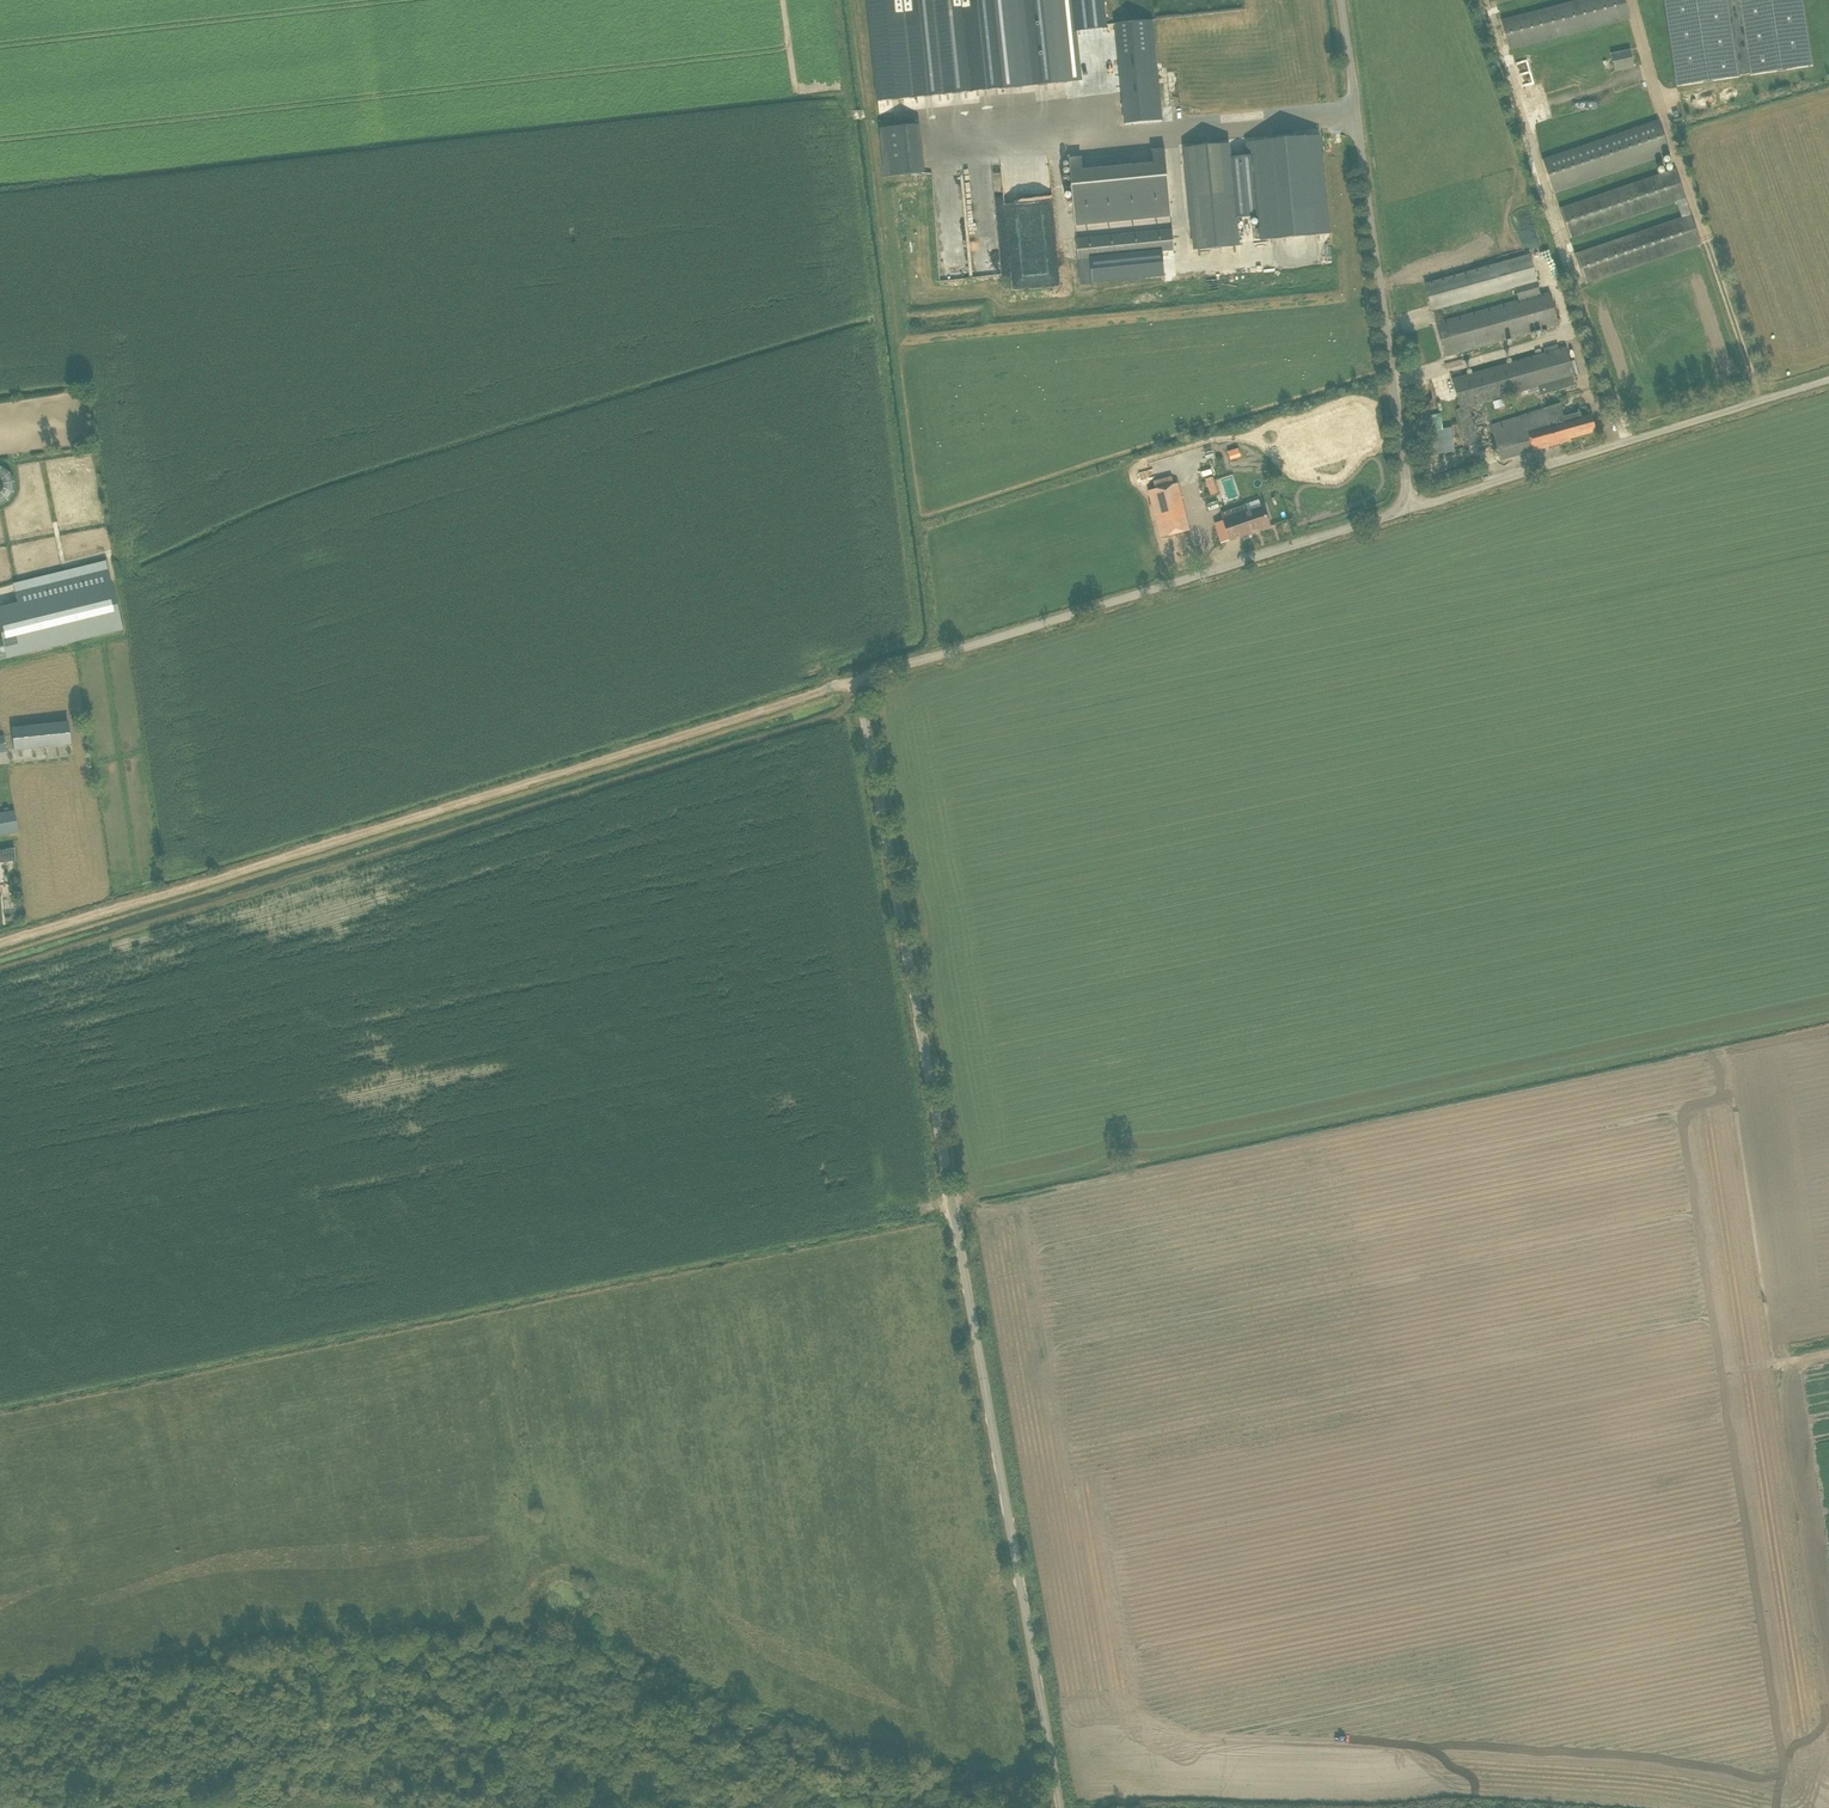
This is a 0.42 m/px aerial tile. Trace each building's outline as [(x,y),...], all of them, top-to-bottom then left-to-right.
[(878,101),(971,91),(962,0),(867,0),(878,101)] [(971,91),(1004,88),(995,0),(962,0),(971,91)] [(1013,88),(1073,82),(1064,0),(1004,0),(1013,88)] [(1076,27),(1106,24),(1104,0),(1074,0),(1076,27)] [(1631,20),(1626,0),(1576,0),(1502,19),(1510,51),(1631,20)] [(1677,86),(1740,77),(1739,75),(1750,73),(1750,75),(1812,65),(1802,0),(1664,0),(1677,86)] [(1141,21),(1116,24),(1124,112),(1126,124),(1162,120),(1161,108),(1152,20),(1141,21)] [(1634,67),(1631,50),(1611,54),(1615,71),(1634,67)] [(1658,120),(1542,159),(1554,194),(1670,155),(1658,120)] [(923,173),(918,124),(879,128),(883,177),(923,173)] [(1320,135),(1251,142),(1252,155),(1258,216),(1261,240),(1330,233),(1320,135)] [(1229,144),(1185,148),(1194,250),(1238,246),(1236,218),(1230,157),(1229,144)] [(1066,158),(1074,226),(1111,221),(1112,228),(1155,222),(1155,218),(1170,217),(1162,149),(1150,150),(1151,162),(1082,171),(1080,156),(1066,158)] [(1247,155),(1230,157),(1236,218),(1258,216),(1252,155),(1247,155)] [(1681,217),(1575,254),(1585,285),(1701,245),(1675,169),(1559,208),(1570,239),(1676,203),(1681,217)] [(1173,231),(1078,240),(1080,259),(1090,258),(1162,251),(1175,250),(1173,231)] [(1162,251),(1090,258),(1092,283),(1165,276),(1162,251)] [(1445,357),(1558,325),(1550,292),(1540,294),(1530,255),(1425,284),(1445,357)] [(1477,442),(1468,407),(1538,387),(1541,395),(1575,386),(1573,378),(1574,377),(1566,347),(1559,349),(1558,345),(1543,349),(1544,355),(1452,380),(1460,409),(1457,409),(1467,445),(1477,442)] [(1495,409),(1504,406),(1502,399),(1493,402),(1495,409)] [(1591,415),(1581,418),(1580,412),(1564,417),(1560,404),(1491,425),(1501,460),(1570,441),(1569,438),(1595,431),(1591,415)] [(1439,414),(1422,416),(1427,456),(1437,454),(1437,452),(1453,450),(1450,428),(1441,429),(1439,414)] [(1260,466),(1257,472),(1266,476),(1269,469),(1260,466)] [(9,502),(15,493),(15,482),(10,473),(1,467),(0,467),(0,507),(9,502)] [(1212,476),(1200,480),(1207,497),(1219,492),(1212,476)] [(1176,484),(1150,491),(1157,519),(1185,512),(1178,484),(1176,484)] [(1223,521),(1214,523),(1217,532),(1221,543),(1270,526),(1266,515),(1263,506),(1261,507),(1259,500),(1245,505),(1221,513),(1223,521)] [(7,658),(122,630),(107,569),(15,591),(18,604),(0,608),(0,631),(2,641),(7,658)] [(68,722),(12,727),(14,750),(71,744),(68,722)] [(0,813),(0,836),(18,832),(14,810),(0,813)] [(16,861),(14,848),(0,850),(0,863),(16,861)] [(20,899),(3,900),(4,916),(21,915),(20,899)]
